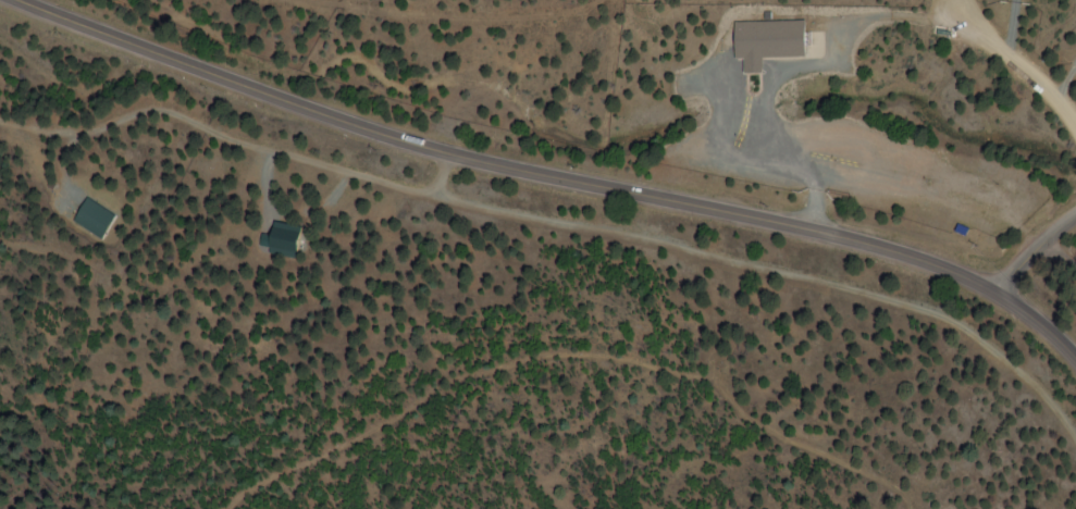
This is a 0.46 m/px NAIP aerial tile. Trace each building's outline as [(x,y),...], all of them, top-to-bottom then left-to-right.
[(758,58),(803,57),(803,21),(731,22),(732,58),(740,58),(740,74),(758,73),(758,58)]
